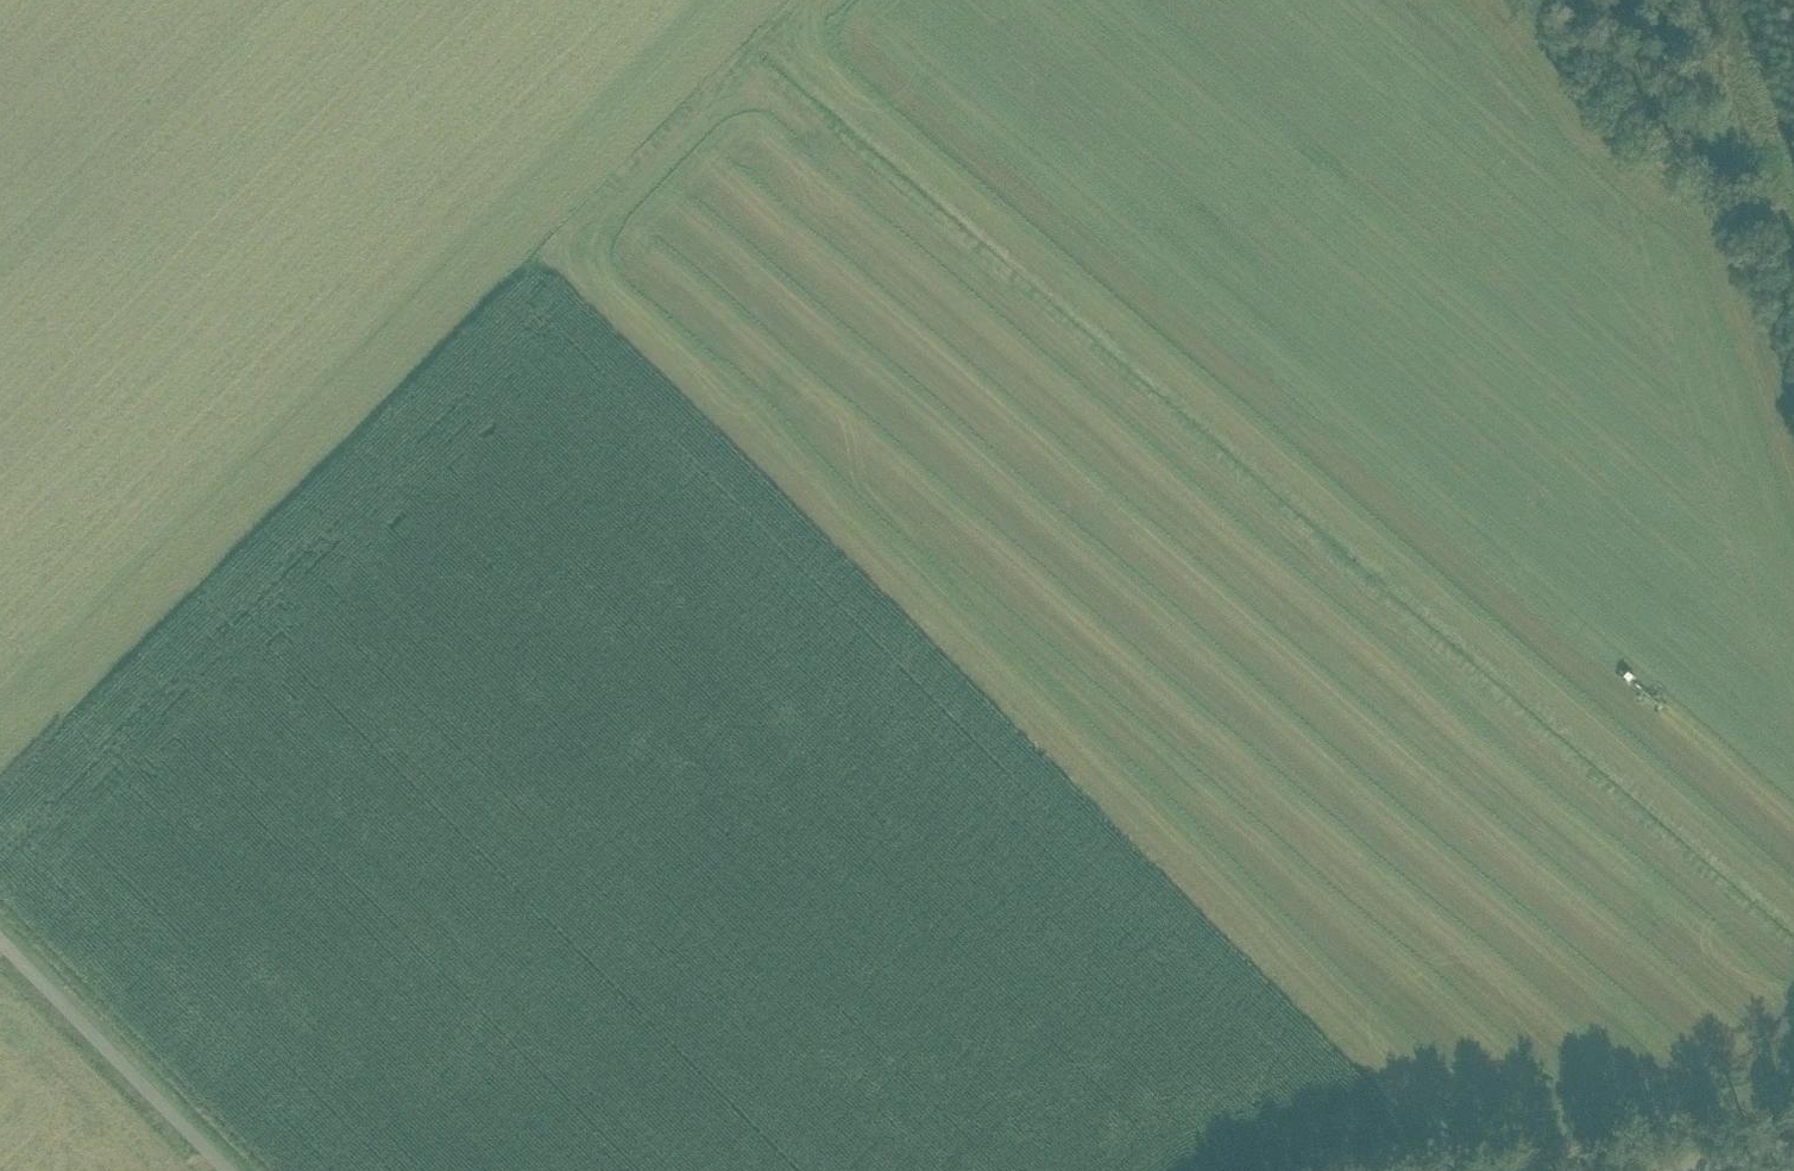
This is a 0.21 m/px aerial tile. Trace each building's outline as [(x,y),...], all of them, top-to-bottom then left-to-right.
[(571,442),(584,427),(574,418),(561,432),(571,442)]
